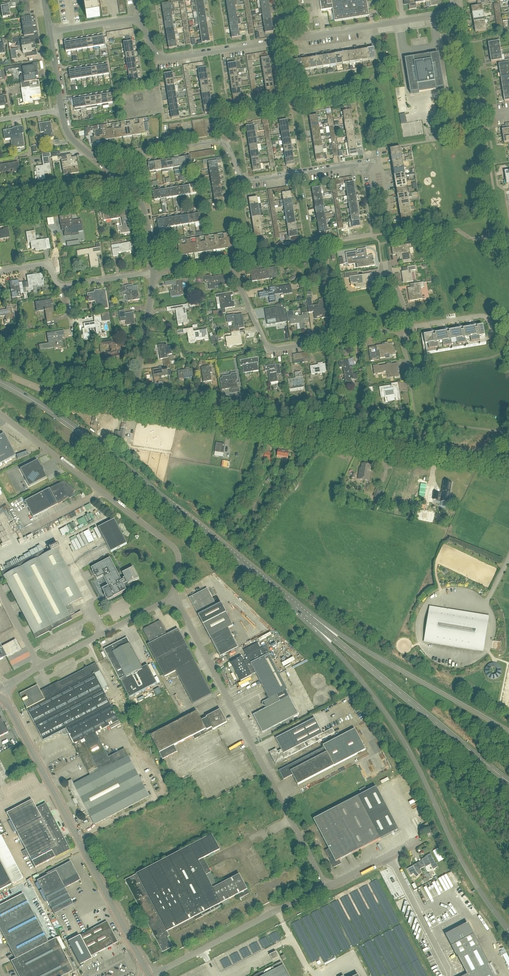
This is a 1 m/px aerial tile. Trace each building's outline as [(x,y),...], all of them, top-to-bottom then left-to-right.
[(8,8),(20,6),(22,5),(22,4),(28,3),(28,0),(15,0),(12,1),(12,2),(4,4),(5,7),(1,7),(2,18),(10,17),(8,8)] [(85,6),(87,19),(100,17),(98,0),(84,0),(85,6)] [(321,11),(333,9),(335,22),(369,17),(366,0),(320,0),(321,11)] [(423,3),(422,0),(412,0),(409,0),(410,5),(408,5),(409,10),(417,9),(416,4),(423,3)] [(258,9),(270,8),(269,1),(260,2),(261,6),(258,6),(258,9)] [(171,11),(171,10),(170,6),(173,6),(172,3),(162,5),(163,12),(171,11)] [(205,11),(204,5),(196,6),(197,10),(193,11),(193,13),(197,13),(205,11)] [(163,12),(164,18),(172,17),(171,13),(175,12),(175,9),(171,10),(171,11),(163,12)] [(206,17),(205,11),(197,13),(198,16),(194,17),(195,19),(198,19),(206,17)] [(35,20),(35,16),(31,17),(24,18),(21,19),(22,25),(32,23),(34,23),(34,20),(35,20)] [(199,25),(207,24),(206,17),(198,19),(199,23),(195,23),(196,26),(199,25)] [(238,25),(241,25),(240,18),(237,19),(229,20),(230,27),(238,25)] [(474,26),(485,24),(484,21),(487,21),(486,18),(484,18),(473,20),(474,26)] [(33,29),(32,26),(36,26),(36,22),(34,23),(32,23),(22,25),(23,31),(33,29)] [(174,29),(173,25),(176,25),(175,22),(173,23),(165,24),(166,30),(174,29)] [(200,31),(208,30),(207,24),(199,25),(200,29),(197,29),(197,32),(200,31)] [(33,40),(34,40),(39,39),(38,35),(33,35),(33,32),(37,32),(37,29),(33,29),(23,31),(24,37),(28,36),(32,36),(33,40)] [(167,37),(175,35),(175,32),(177,31),(176,29),(174,29),(166,30),(167,37)] [(168,43),(176,42),(176,38),(179,38),(179,35),(175,35),(167,37),(168,43)] [(35,42),(34,40),(33,40),(32,36),(28,36),(29,40),(21,42),(22,48),(30,46),(30,43),(35,42)] [(209,36),(201,38),(202,41),(198,42),(198,45),(210,43),(209,36)] [(489,50),(500,48),(499,42),(488,44),(489,50)] [(30,46),(22,48),(23,54),(26,54),(27,58),(37,56),(36,52),(31,53),(31,49),(36,48),(35,46),(30,46)] [(490,56),(501,54),(500,51),(503,51),(502,48),(500,48),(489,50),(490,56)] [(367,50),(369,61),(376,60),(374,49),(367,50)] [(362,62),(369,61),(367,50),(361,51),(362,62)] [(356,63),(362,62),(361,51),(354,52),(356,63)] [(356,63),(354,52),(348,54),(349,64),(356,63)] [(343,65),(349,64),(348,54),(341,55),(343,65)] [(436,91),(435,90),(441,89),(444,89),(443,84),(444,84),(443,81),(442,74),(441,69),(440,62),(440,59),(439,59),(439,54),(436,55),(430,56),(430,55),(413,58),(414,58),(408,59),(405,60),(406,65),(405,65),(406,68),(407,74),(408,80),(409,86),(409,87),(409,89),(410,89),(410,94),(413,94),(419,93),(419,94),(436,91)] [(508,59),(502,61),(501,54),(490,56),(491,62),(499,61),(500,65),(508,64),(508,62),(508,59)] [(336,66),(343,65),(341,55),(334,56),(336,66)] [(330,67),(336,66),(334,56),(328,57),(330,67)] [(323,68),(330,67),(328,57),(321,58),(323,68)] [(316,69),(323,68),(321,58),(315,59),(316,69)] [(310,71),(316,69),(315,59),(308,60),(310,71)] [(303,72),(310,71),(308,60),(302,61),(303,72)] [(297,73),(303,72),(302,61),(295,62),(297,73)] [(21,84),(29,82),(36,81),(35,78),(38,77),(36,66),(22,68),(19,69),(19,73),(21,72),(22,75),(20,78),(21,84)] [(36,81),(29,82),(21,84),(22,89),(21,89),(23,103),(31,102),(31,97),(41,95),(40,89),(39,81),(36,81)] [(341,116),(341,119),(344,119),(343,118),(352,117),(351,111),(342,112),(343,116),(341,116)] [(310,124),(318,122),(318,119),(320,118),(320,116),(309,117),(310,124)] [(139,120),(140,124),(141,135),(151,133),(149,123),(144,124),(143,119),(139,120)] [(141,135),(140,124),(135,125),(134,121),(130,121),(131,126),(132,136),(141,135)] [(132,136),(131,126),(126,127),(125,122),(121,123),(122,127),(123,138),(132,136)] [(52,133),(51,123),(39,124),(41,133),(44,132),(45,139),(54,138),(53,133),(52,133)] [(112,124),(113,129),(114,139),(123,138),(122,127),(119,128),(118,123),(112,124)] [(114,139),(113,129),(107,130),(107,125),(103,126),(105,141),(114,139)] [(96,144),(96,142),(105,141),(103,126),(100,126),(101,131),(98,131),(98,126),(94,127),(95,137),(94,137),(94,138),(92,138),(93,145),(96,144)] [(24,147),(22,134),(23,134),(22,127),(15,128),(15,129),(3,131),(5,139),(16,137),(17,142),(11,143),(12,146),(13,145),(14,149),(24,147)] [(320,135),(320,131),(323,131),(322,128),(319,129),(311,130),(312,136),(320,135)] [(344,138),(355,136),(354,130),(345,131),(346,135),(344,135),(344,138)] [(321,141),(321,138),(323,137),(323,134),(320,135),(312,136),(313,143),(321,141)] [(314,149),(322,148),(322,144),(324,144),(324,141),(321,141),(313,143),(314,149)] [(392,157),(402,155),(401,148),(390,150),(392,157)] [(52,158),(58,157),(58,160),(61,160),(63,171),(71,170),(71,174),(79,173),(78,166),(77,166),(76,161),(77,161),(77,157),(72,158),(71,155),(68,155),(59,157),(58,152),(51,153),(52,158)] [(191,160),(191,157),(187,158),(186,154),(184,155),(185,158),(186,167),(192,166),(192,162),(191,160)] [(323,154),(315,155),(316,162),(327,160),(326,154),(323,154)] [(393,163),(403,162),(402,155),(392,157),(393,163)] [(174,156),(172,157),(173,160),(174,169),(175,172),(180,171),(180,168),(179,159),(175,160),(174,156)] [(45,180),(44,175),(51,174),(48,158),(42,159),(43,166),(36,167),(37,176),(39,176),(40,180),(45,180)] [(162,158),(160,159),(161,162),(162,171),(162,173),(168,172),(168,170),(167,161),(163,162),(162,158)] [(161,162),(157,163),(156,159),(154,160),(155,163),(156,172),(162,171),(161,162)] [(156,174),(156,172),(155,163),(151,164),(150,160),(148,160),(149,164),(149,168),(146,168),(147,173),(150,173),(150,175),(156,174)] [(394,170),(404,168),(403,162),(393,163),(394,170)] [(18,163),(0,165),(0,174),(3,173),(3,172),(7,171),(8,176),(13,175),(13,173),(19,172),(18,163)] [(395,176),(405,175),(404,168),(394,170),(395,176)] [(396,183),(406,181),(405,175),(395,176),(396,183)] [(397,190),(407,188),(406,181),(396,183),(397,190)] [(188,183),(189,187),(190,195),(197,195),(195,186),(191,186),(191,183),(188,183)] [(346,190),(355,189),(354,183),(353,183),(350,183),(347,184),(345,184),(346,188),(344,188),(344,191),(346,190)] [(171,189),(167,190),(167,187),(164,187),(165,190),(166,199),(172,198),(171,189)] [(165,190),(161,191),(161,188),(158,188),(159,191),(161,200),(166,199),(165,190)] [(313,196),(322,194),(321,190),(323,190),(322,188),(321,188),(312,189),(313,196)] [(407,188),(397,190),(398,196),(408,194),(410,194),(409,188),(407,188)] [(159,191),(155,192),(155,189),(152,189),(153,192),(154,201),(161,200),(159,191)] [(398,196),(399,203),(409,201),(409,198),(412,198),(412,194),(410,194),(408,194),(398,196)] [(348,203),(357,202),(356,195),(347,197),(348,200),(346,201),(346,204),(348,203)] [(409,201),(399,203),(400,209),(410,208),(410,207),(409,201)] [(401,216),(411,214),(411,211),(414,210),(414,207),(410,207),(410,208),(400,209),(401,216)] [(351,216),(359,214),(358,208),(349,209),(350,213),(348,213),(348,216),(351,216)] [(193,215),(195,224),(201,223),(200,214),(196,215),(195,211),(193,212),(194,215),(193,215)] [(127,213),(118,215),(104,217),(104,221),(120,219),(122,227),(118,227),(118,232),(120,232),(121,235),(131,233),(127,213)] [(402,222),(412,221),(411,214),(401,216),(402,222)] [(170,219),(166,220),(165,216),(163,217),(163,220),(164,220),(165,229),(171,228),(170,219)] [(164,220),(163,220),(160,221),(159,217),(157,218),(158,221),(157,221),(159,230),(165,229),(164,220)] [(69,222),(69,220),(61,221),(61,225),(63,225),(65,237),(70,236),(70,233),(78,231),(78,232),(83,232),(81,220),(69,222)] [(403,229),(413,227),(412,221),(402,222),(403,229)] [(9,238),(8,229),(3,229),(3,231),(0,231),(0,240),(9,238)] [(298,237),(297,231),(288,232),(289,236),(286,236),(287,241),(291,240),(291,238),(298,237)] [(36,242),(35,232),(26,233),(28,243),(30,243),(31,245),(27,246),(28,250),(31,249),(32,250),(35,249),(35,251),(44,250),(47,250),(45,240),(36,242)] [(223,239),(225,249),(234,247),(233,237),(228,238),(227,234),(223,234),(223,239)] [(223,239),(218,240),(218,235),(214,236),(214,240),(216,250),(225,249),(223,239)] [(214,240),(209,241),(209,236),(204,237),(205,242),(207,252),(216,250),(214,240)] [(205,242),(200,243),(199,238),(195,239),(196,243),(198,253),(207,252),(205,242)] [(196,243),(191,244),(190,239),(186,240),(187,245),(189,255),(198,253),(196,243)] [(187,245),(182,245),(181,241),(177,241),(180,256),(189,255),(187,245)] [(118,253),(133,251),(132,243),(112,246),(113,257),(118,256),(118,253)] [(393,255),(397,255),(397,257),(397,258),(398,258),(400,258),(400,260),(402,259),(403,263),(411,262),(410,254),(413,253),(412,248),(412,249),(411,244),(392,248),(393,255)] [(92,268),(99,267),(98,260),(97,261),(96,254),(98,254),(98,255),(101,254),(101,248),(77,252),(78,256),(89,255),(90,255),(92,268)] [(368,257),(367,256),(366,250),(358,251),(358,252),(346,254),(348,265),(359,264),(359,268),(371,266),(372,266),(373,265),(374,264),(374,263),(374,262),(373,256),(368,257)] [(403,283),(413,282),(411,271),(416,270),(416,266),(407,268),(408,271),(401,272),(403,283)] [(278,278),(276,268),(259,270),(252,271),(246,272),(247,276),(251,275),(252,282),(278,278)] [(358,277),(357,273),(345,274),(346,279),(350,278),(351,285),(355,288),(356,289),(361,288),(361,289),(372,288),(371,281),(373,281),(372,275),(358,277)] [(28,282),(25,283),(22,283),(23,289),(23,294),(26,293),(26,289),(29,288),(29,286),(37,285),(38,287),(44,286),(43,282),(44,282),(44,280),(43,280),(42,274),(27,277),(28,282)] [(211,278),(211,276),(210,276),(206,277),(207,282),(209,282),(210,290),(215,289),(215,288),(227,286),(225,276),(211,278)] [(184,291),(183,284),(186,283),(189,283),(188,280),(166,283),(166,286),(173,285),(174,292),(170,293),(171,297),(187,295),(187,290),(184,291)] [(23,294),(23,289),(22,283),(19,284),(19,281),(9,282),(10,288),(12,288),(13,290),(11,290),(11,292),(12,298),(18,297),(17,293),(21,292),(21,294),(23,294)] [(410,302),(423,299),(421,288),(424,288),(423,283),(413,285),(414,288),(408,289),(410,302)] [(292,294),(291,285),(285,286),(279,287),(279,286),(270,287),(271,291),(259,293),(260,299),(269,297),(270,304),(276,303),(275,296),(283,294),(283,295),(292,294)] [(138,286),(133,287),(133,286),(126,287),(127,292),(124,293),(125,296),(127,296),(128,302),(140,300),(139,295),(138,295),(138,294),(139,293),(138,286)] [(97,309),(98,311),(108,309),(105,290),(97,291),(97,293),(88,294),(89,303),(95,302),(97,309)] [(233,296),(233,294),(233,293),(224,294),(215,295),(216,298),(217,299),(219,298),(221,310),(235,307),(234,302),(231,302),(231,300),(232,300),(231,296),(233,296)] [(308,307),(309,313),(314,312),(316,311),(316,315),(318,314),(319,318),(322,317),(322,319),(328,318),(327,312),(325,312),(323,302),(318,303),(318,305),(312,306),(311,298),(306,299),(308,307)] [(54,325),(51,306),(51,305),(52,304),(52,300),(35,303),(36,307),(38,307),(39,312),(40,312),(40,311),(45,311),(45,312),(48,326),(54,325)] [(188,324),(185,309),(188,308),(187,305),(184,306),(173,307),(173,311),(176,310),(178,318),(177,318),(178,326),(188,324)] [(265,310),(266,320),(270,320),(271,325),(286,322),(285,316),(284,309),(285,308),(284,305),(276,306),(276,308),(265,310)] [(12,308),(9,307),(9,310),(0,312),(0,317),(6,317),(6,321),(4,321),(5,325),(12,324),(11,320),(15,319),(14,313),(12,313),(12,308)] [(125,314),(125,311),(119,312),(121,322),(126,321),(127,326),(136,325),(134,313),(125,314)] [(288,323),(290,322),(291,325),(300,324),(301,330),(306,329),(304,320),(309,319),(308,313),(302,314),(302,316),(299,317),(299,316),(294,317),(294,312),(287,313),(288,323)] [(109,313),(101,314),(102,322),(111,321),(109,313)] [(102,335),(100,322),(102,322),(101,319),(100,315),(94,316),(95,320),(95,323),(85,325),(85,330),(82,330),(84,340),(90,339),(89,329),(96,328),(97,335),(98,338),(106,337),(106,334),(102,335)] [(230,327),(231,330),(231,334),(240,332),(239,329),(243,329),(242,322),(243,321),(242,315),(234,316),(227,317),(228,323),(234,322),(235,327),(230,327)] [(480,327),(480,325),(421,335),(424,353),(424,354),(427,354),(486,345),(483,326),(480,327)] [(194,332),(193,329),(183,330),(184,334),(187,333),(189,344),(197,342),(196,341),(204,340),(205,341),(209,341),(207,330),(203,331),(194,332)] [(60,340),(60,338),(64,338),(63,331),(51,333),(51,337),(47,337),(48,341),(49,340),(50,344),(39,345),(40,351),(55,348),(55,347),(63,346),(62,340),(60,340)] [(240,332),(231,334),(232,338),(226,338),(227,347),(242,345),(240,336),(240,332)] [(100,344),(101,347),(110,346),(111,349),(112,349),(113,352),(102,354),(103,359),(117,357),(117,356),(126,354),(125,349),(123,349),(123,347),(127,346),(131,346),(130,339),(126,340),(114,342),(100,344)] [(388,344),(388,343),(384,343),(385,345),(376,346),(377,351),(379,351),(380,359),(385,358),(385,355),(389,354),(389,356),(396,355),(395,348),(393,348),(393,344),(388,344)] [(164,362),(170,361),(169,355),(172,355),(171,347),(167,347),(167,346),(164,346),(164,345),(158,346),(160,360),(163,359),(164,362)] [(249,365),(249,363),(259,361),(258,358),(240,361),(241,366),(243,366),(244,374),(259,371),(257,363),(249,365)] [(349,367),(348,360),(338,362),(339,368),(343,368),(346,386),(353,385),(352,381),(358,380),(357,376),(354,376),(352,366),(349,367)] [(171,364),(164,365),(165,368),(160,369),(160,370),(152,371),(155,383),(162,382),(161,377),(169,376),(168,376),(170,375),(170,372),(168,373),(168,370),(171,369),(171,364)] [(323,365),(323,364),(318,364),(318,366),(310,367),(311,375),(326,373),(325,365),(323,365)] [(390,365),(390,364),(386,364),(387,366),(379,367),(379,365),(373,366),(374,375),(381,374),(381,373),(387,372),(387,373),(388,378),(390,378),(391,378),(391,377),(394,377),(394,378),(399,377),(397,364),(390,365)] [(277,375),(279,375),(278,373),(281,372),(279,365),(264,367),(265,372),(268,372),(270,383),(278,382),(277,375)] [(210,370),(209,367),(201,368),(204,383),(212,381),(210,373),(212,373),(211,369),(210,370)] [(190,370),(190,368),(185,369),(185,370),(177,372),(179,380),(194,377),(192,369),(190,370)] [(301,372),(295,373),(296,379),(288,380),(289,390),(304,388),(303,378),(302,378),(301,372)] [(223,380),(221,380),(223,391),(237,388),(236,381),(238,381),(236,374),(231,375),(232,378),(228,379),(227,377),(223,378),(223,380)] [(400,401),(398,383),(391,384),(392,386),(379,388),(381,399),(388,398),(388,397),(390,397),(391,401),(395,400),(395,402),(396,402),(400,401)] [(126,431),(127,425),(122,424),(121,430),(120,432),(115,431),(114,441),(119,442),(124,443),(124,441),(126,431)] [(15,456),(4,434),(0,436),(0,464),(15,456)] [(216,443),(215,452),(224,454),(225,445),(216,443)] [(288,460),(289,452),(278,451),(277,458),(288,460)] [(265,452),(265,454),(264,459),(263,461),(272,463),(273,458),(272,458),(273,454),(265,452)] [(29,487),(46,478),(37,461),(20,470),(29,487)] [(369,474),(371,466),(362,464),(361,469),(360,469),(358,480),(369,482),(371,474),(369,474)] [(203,480),(204,470),(189,468),(188,478),(203,480)] [(33,518),(57,505),(60,504),(62,502),(64,501),(66,499),(68,498),(72,494),(75,490),(64,481),(24,502),(33,518)] [(448,503),(450,493),(447,493),(447,490),(443,490),(442,495),(438,495),(439,493),(434,493),(433,500),(437,501),(438,499),(441,500),(441,502),(448,503)] [(111,553),(127,545),(115,521),(99,529),(111,553)] [(72,620),(82,614),(81,611),(74,615),(69,605),(82,598),(57,549),(59,548),(57,543),(48,548),(50,552),(39,558),(37,554),(1,572),(33,635),(35,634),(38,638),(72,620)] [(32,548),(32,550),(29,551),(30,553),(41,550),(39,543),(35,545),(35,547),(32,548)] [(123,574),(125,578),(121,581),(116,572),(114,568),(110,560),(97,567),(93,569),(94,572),(93,573),(95,577),(96,576),(98,579),(104,576),(109,586),(108,587),(103,590),(106,596),(105,596),(108,601),(115,598),(127,591),(126,591),(133,587),(131,583),(139,579),(134,568),(123,574)] [(189,598),(204,625),(211,639),(233,627),(218,597),(213,600),(207,589),(189,598)] [(429,607),(424,643),(483,652),(489,616),(429,607)] [(167,635),(160,621),(143,630),(150,644),(148,645),(165,677),(176,672),(193,704),(212,694),(178,629),(167,635)] [(142,669),(130,644),(127,639),(105,650),(129,698),(157,684),(148,666),(142,669)] [(7,657),(20,650),(15,640),(2,647),(7,657)] [(262,686),(280,677),(269,655),(270,654),(266,646),(260,649),(257,643),(244,650),(248,659),(243,662),(241,659),(233,663),(242,681),(251,676),(250,676),(256,673),(262,686)] [(65,735),(68,733),(74,744),(96,733),(119,721),(116,716),(118,715),(116,712),(115,713),(103,691),(108,688),(96,664),(41,692),(38,686),(20,695),(27,709),(27,710),(44,741),(61,731),(63,734),(65,735)] [(286,690),(287,690),(280,677),(262,686),(269,699),(264,702),(267,708),(254,715),(263,733),(299,715),(286,690)] [(200,719),(196,712),(149,733),(161,758),(176,751),(173,745),(192,736),(192,738),(226,723),(220,709),(200,719)] [(8,733),(0,717),(0,737),(8,733)] [(322,734),(315,719),(276,739),(281,750),(277,752),(276,750),(270,753),(275,764),(335,733),(333,728),(322,734)] [(366,750),(355,729),(323,746),(324,748),(279,771),(284,780),(293,776),(298,786),(334,767),(366,750)] [(96,733),(74,744),(91,776),(74,784),(72,780),(66,783),(76,802),(74,803),(76,806),(77,805),(85,818),(90,815),(95,825),(149,797),(127,753),(125,749),(108,758),(96,733)] [(376,787),(358,797),(313,820),(329,850),(325,852),(333,868),(341,864),(339,861),(381,839),(399,830),(376,787)] [(35,868),(40,865),(55,858),(70,850),(46,804),(36,809),(32,800),(6,813),(35,868)] [(247,890),(246,888),(243,883),(239,875),(219,886),(211,872),(205,875),(198,862),(219,850),(212,836),(137,875),(125,881),(136,902),(153,934),(152,934),(154,939),(155,938),(158,942),(163,952),(172,947),(167,937),(165,933),(166,932),(167,932),(194,918),(196,921),(219,908),(218,905),(238,895),(240,899),(249,895),(246,890),(247,890)] [(421,860),(423,864),(421,865),(422,868),(425,867),(425,868),(430,865),(433,870),(437,867),(436,864),(435,864),(430,854),(426,857),(426,858),(421,860)] [(54,915),(72,905),(64,888),(79,880),(70,862),(46,875),(47,876),(36,881),(54,915)] [(421,874),(419,870),(422,868),(421,865),(419,862),(416,864),(416,863),(412,866),(412,867),(407,869),(410,876),(411,876),(413,874),(416,877),(418,876),(418,875),(421,874)] [(11,884),(0,863),(0,890),(11,884)] [(48,943),(23,894),(9,901),(9,902),(0,907),(0,929),(5,937),(4,938),(7,943),(8,943),(16,959),(48,943)] [(405,907),(401,909),(409,927),(413,925),(405,907)] [(82,961),(117,942),(106,922),(67,942),(80,965),(83,963),(82,961)] [(473,934),(451,946),(456,957),(457,956),(467,974),(464,975),(495,975),(494,974),(496,973),(492,964),(489,965),(473,934)] [(16,959),(11,961),(19,975),(63,975),(73,971),(56,938),(48,943),(16,959)] [(270,955),(273,961),(279,958),(276,952),(270,955)] [(281,962),(255,975),(288,975),(281,962)]
